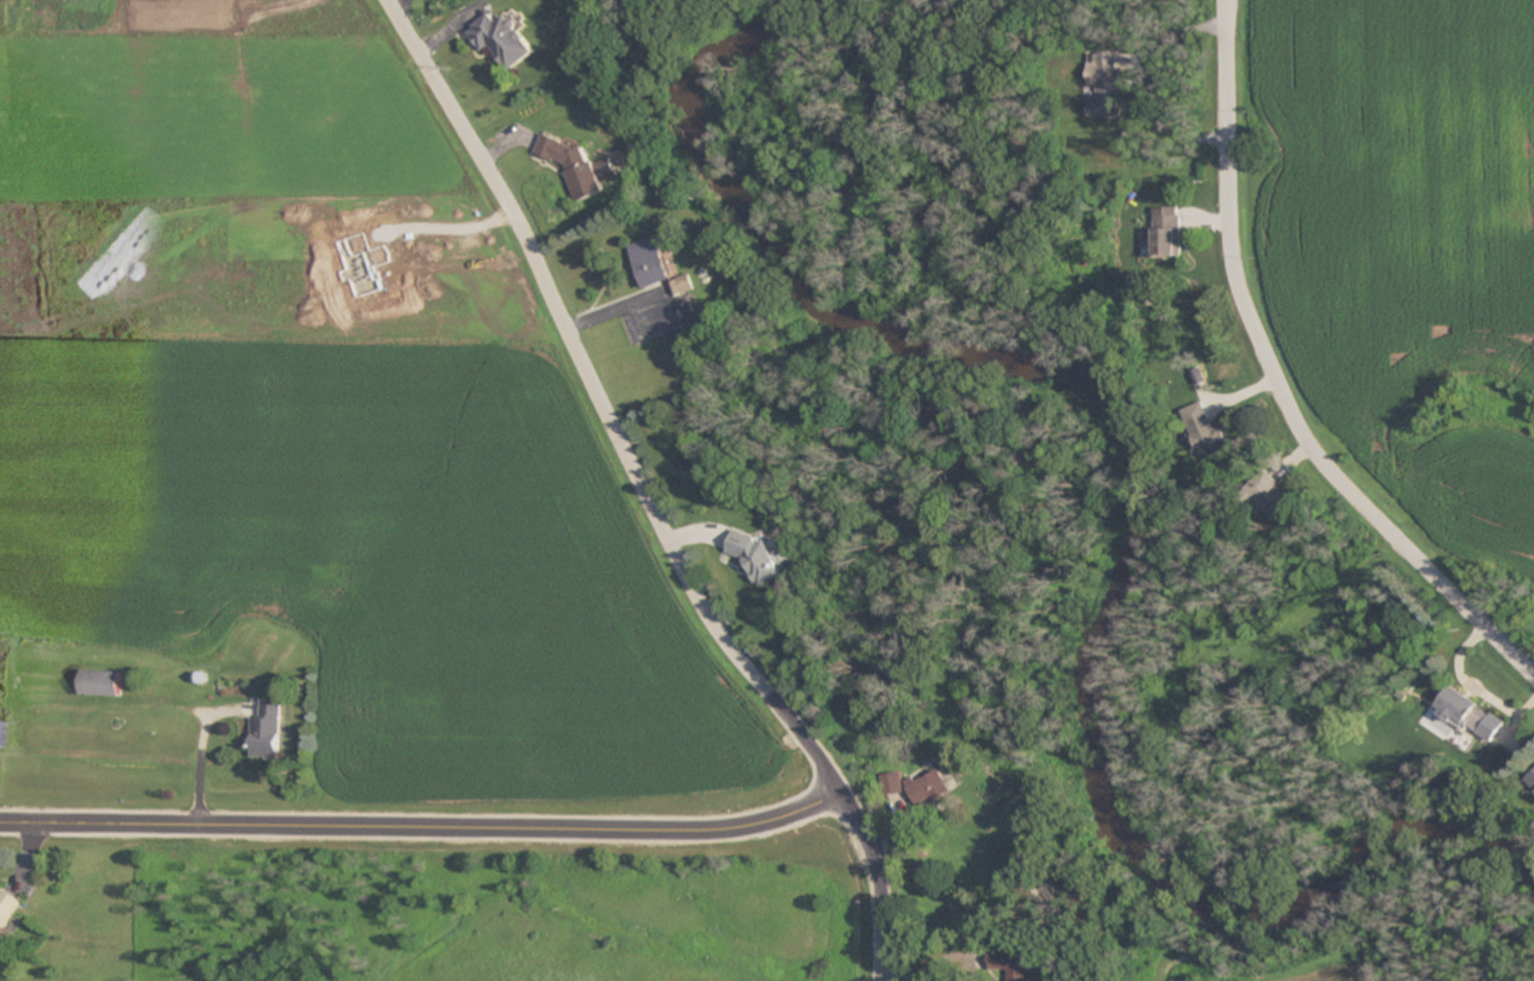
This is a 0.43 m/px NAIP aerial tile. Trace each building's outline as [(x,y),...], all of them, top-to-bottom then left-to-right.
[(481,54),(488,48),(506,72),(534,52),(511,21),(508,23),(503,16),(493,24),(487,16),(465,33),(481,54)] [(1121,118),(1119,53),(1087,54),(1088,87),(1096,86),(1096,99),(1087,100),(1087,119),(1121,118)] [(603,192),(599,182),(615,177),(609,159),(606,157),(587,164),(581,146),(575,148),(541,135),(533,154),(562,165),(574,202),(603,192)] [(1181,257),(1181,207),(1155,207),(1155,257),(1181,257)] [(673,281),(657,236),(628,246),(644,291),(670,282),(675,297),(695,290),(690,275),(673,281)] [(1184,410),(1202,459),(1227,450),(1208,401),(1184,410)] [(1247,489),(1277,522),(1297,503),(1267,470),(1247,489)] [(735,557),(746,553),(756,587),(782,579),(771,540),(758,544),(754,530),(729,537),(735,557)] [(83,695),(121,695),(121,671),(83,671),(83,695)] [(1489,746),(1505,722),(1450,687),(1435,710),(1489,746)] [(283,702),(263,701),(262,715),(253,715),(252,758),(281,758),(283,702)] [(919,810),(952,790),(938,767),(905,787),(919,810)] [(1525,780),(1533,789),(1533,772),(1525,780)] [(901,794),(902,773),(882,773),(882,794),(901,794)] [(2,888),(0,891),(0,941),(24,901),(2,888)] [(1007,980),(1037,980),(1037,978),(1025,978),(1024,949),(987,950),(988,971),(1007,970),(1007,980)]
